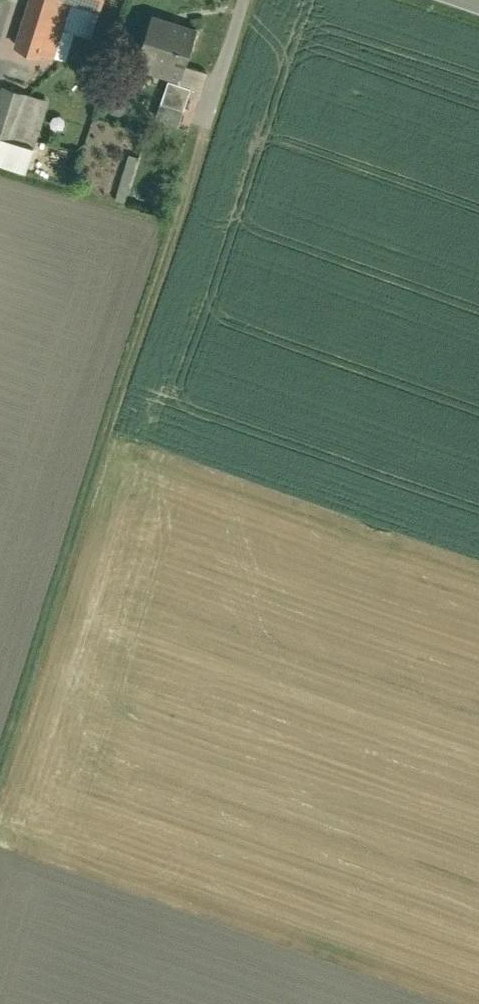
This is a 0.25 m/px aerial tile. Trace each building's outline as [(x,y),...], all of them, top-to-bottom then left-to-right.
[(12,48),(58,60),(66,32),(94,39),(105,0),(25,0),(12,48)] [(200,27),(150,11),(131,68),(166,79),(157,108),(182,116),(192,87),(203,91),(210,71),(188,64),(200,27)] [(6,86),(0,106),(0,137),(35,147),(49,98),(6,86)]
